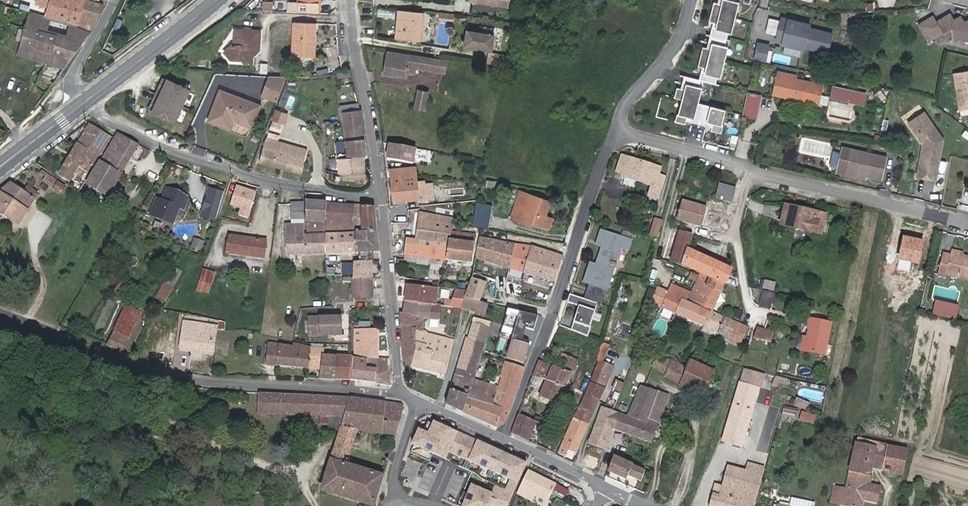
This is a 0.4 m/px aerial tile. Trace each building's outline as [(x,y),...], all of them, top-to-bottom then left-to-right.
[(85,0),(37,0),(36,4),(48,7),(45,16),(79,26),(79,25),(85,0)] [(105,5),(87,0),(85,0),(79,25),(92,31),(105,5)] [(509,0),(471,0),(471,2),(508,8),(509,0)] [(721,5),(718,4),(713,2),(708,22),(712,23),(716,24),(714,29),(711,28),(707,42),(711,43),(709,49),(705,48),(701,47),(696,66),(700,67),(704,68),(702,73),(699,72),(697,79),(682,75),(680,83),(684,84),(682,89),(679,88),(675,87),(672,96),(681,98),(677,112),(675,112),(673,120),(683,123),(684,120),(685,116),(691,117),(690,121),(704,125),(705,121),(711,123),(710,126),(709,131),(719,133),(721,126),(720,125),(724,110),(695,103),(699,87),(697,87),(699,80),(714,84),(716,77),(718,78),(726,47),(724,46),(728,33),(730,33),(738,3),(736,2),(736,0),(722,0),(721,5)] [(261,11),(272,11),(272,1),(261,1),(261,11)] [(15,9),(6,7),(5,14),(13,16),(15,9)] [(17,55),(65,69),(91,33),(78,28),(79,26),(45,16),(30,11),(25,28),(19,27),(16,38),(22,40),(17,55)] [(398,11),(396,40),(422,42),(425,14),(398,11)] [(861,24),(873,24),(873,15),(861,15),(861,24)] [(964,22),(962,22),(959,17),(953,22),(949,15),(935,24),(932,19),(919,28),(929,43),(943,33),(949,42),(954,43),(960,39),(967,41),(967,20),(964,22)] [(781,17),(775,39),(782,41),(782,43),(802,49),(803,46),(826,52),(831,34),(808,28),(809,24),(797,21),(788,19),(781,17)] [(318,24),(295,23),(293,55),(316,57),(318,24)] [(465,27),(463,43),(490,47),(492,32),(465,27)] [(256,50),(260,50),(261,32),(252,32),(250,30),(242,29),(240,31),(234,31),(233,45),(226,52),(233,59),(241,59),(244,64),(250,64),(250,61),(256,56),(256,50)] [(756,43),(752,59),(764,62),(767,46),(756,43)] [(447,61),(387,52),(383,74),(406,78),(406,73),(416,75),(417,69),(445,74),(447,61)] [(505,64),(506,55),(488,52),(487,62),(505,64)] [(954,73),(959,110),(967,109),(967,72),(954,73)] [(809,75),(808,83),(814,84),(816,76),(809,75)] [(352,85),(351,76),(338,78),(340,87),(352,85)] [(277,103),(287,77),(271,77),(263,97),(277,103)] [(814,84),(808,83),(779,77),(775,95),(818,104),(822,86),(814,84)] [(148,114),(175,125),(188,93),(162,82),(148,114)] [(852,92),(835,89),(833,99),(850,102),(852,92)] [(426,110),(429,93),(417,91),(414,109),(426,110)] [(260,107),(221,92),(209,121),(231,130),(235,121),(252,128),(260,107)] [(850,102),(861,105),(863,95),(852,92),(850,102)] [(741,113),(740,120),(752,122),(755,106),(743,103),(741,113)] [(341,118),(344,117),(344,113),(360,111),(359,104),(340,106),(341,118)] [(904,121),(922,111),(920,107),(902,116),(904,121)] [(348,157),(365,157),(366,157),(362,111),(360,111),(344,113),(344,117),(348,154),(348,157)] [(285,116),(274,112),(270,121),(282,126),(285,116)] [(923,112),(907,123),(921,144),(915,176),(933,180),(942,140),(923,112)] [(86,175),(92,165),(94,166),(111,137),(90,124),(59,175),(73,183),(71,187),(79,192),(88,176),(86,175)] [(138,145),(120,134),(109,153),(107,152),(87,185),(106,197),(138,145)] [(308,151),(277,142),(267,139),(259,162),(301,174),(308,151)] [(413,164),(416,149),(390,144),(388,153),(392,153),(390,160),(413,164)] [(848,172),(867,177),(881,180),(886,158),(845,148),(840,170),(848,172)] [(418,163),(430,165),(432,151),(420,149),(418,163)] [(350,173),(366,173),(365,157),(348,157),(348,154),(339,155),(340,172),(350,172),(350,173)] [(662,170),(622,157),(617,172),(624,174),(623,177),(656,188),(653,198),(660,200),(667,178),(660,176),(662,170)] [(419,203),(417,184),(415,169),(390,172),(393,206),(419,203)] [(66,187),(40,170),(39,173),(45,177),(42,182),(62,194),(66,187)] [(866,182),(867,177),(848,172),(847,177),(866,182)] [(0,192),(0,213),(20,226),(29,211),(28,210),(34,201),(38,195),(39,194),(27,187),(25,191),(12,182),(0,192)] [(425,183),(417,184),(419,203),(424,203),(427,202),(426,200),(426,198),(425,186),(425,183)] [(736,188),(720,184),(716,198),(732,203),(736,188)] [(206,195),(220,201),(223,192),(210,186),(206,195)] [(433,186),(425,186),(426,198),(434,197),(433,186)] [(249,193),(229,187),(225,200),(226,201),(246,206),(249,193)] [(181,195),(166,189),(162,200),(157,198),(152,209),(175,218),(179,207),(183,209),(186,202),(180,199),(181,195)] [(307,234),(324,233),(327,202),(327,201),(322,201),(322,194),(306,192),(307,234)] [(510,219),(532,227),(533,224),(549,230),(553,220),(545,217),(551,203),(521,192),(510,219)] [(213,217),(220,201),(206,195),(199,211),(213,217)] [(676,219),(711,229),(716,210),(681,200),(676,219)] [(246,206),(226,201),(224,208),(230,210),(230,208),(245,212),(246,206)] [(291,218),(304,218),(303,202),(291,202),(291,218)] [(326,233),(355,233),(355,205),(327,202),(324,233),(326,233)] [(493,207),(476,204),(472,226),(489,230),(493,207)] [(355,233),(378,232),(375,207),(355,205),(355,233)] [(781,226),(822,235),(827,215),(786,205),(781,226)] [(175,218),(152,209),(150,215),(173,223),(175,218)] [(404,255),(446,260),(451,232),(452,224),(453,220),(420,214),(416,239),(407,238),(404,255)] [(655,220),(650,236),(658,239),(659,239),(663,222),(655,220)] [(286,256),(327,255),(326,233),(324,233),(307,234),(306,234),(304,234),(304,223),(285,224),(286,256)] [(604,242),(602,247),(596,265),(591,263),(585,282),(590,284),(585,298),(601,304),(606,289),(608,290),(622,248),(629,250),(632,241),(601,231),(598,240),(604,242)] [(355,254),(380,253),(378,232),(355,233),(355,254)] [(451,232),(446,260),(472,263),(473,252),(474,245),(476,235),(451,232)] [(684,267),(689,249),(693,236),(680,232),(669,262),(684,269),(684,267)] [(327,255),(355,254),(355,233),(326,233),(327,255)] [(226,253),(264,259),(267,240),(229,234),(226,253)] [(189,248),(200,252),(204,241),(193,237),(189,248)] [(476,257),(555,283),(564,258),(532,247),(516,246),(480,238),(478,245),(477,252),(476,257)] [(151,262),(156,252),(151,249),(145,258),(151,262)] [(723,265),(689,249),(684,267),(700,274),(712,279),(714,274),(718,276),(723,265)] [(939,264),(967,272),(967,257),(961,255),(950,252),(950,254),(942,253),(939,264)] [(353,279),(369,279),(374,278),(374,262),(354,262),(353,279)] [(939,264),(937,272),(944,274),(945,272),(951,273),(967,278),(967,272),(939,264)] [(713,313),(713,311),(732,269),(723,265),(718,276),(714,274),(712,279),(700,274),(687,301),(713,313)] [(173,289),(183,272),(175,267),(164,284),(173,289)] [(215,272),(203,269),(199,282),(212,285),(215,272)] [(121,297),(129,283),(121,277),(112,292),(121,297)] [(369,279),(353,279),(353,298),(370,298),(369,279)] [(471,279),(467,291),(465,299),(482,303),(489,284),(471,279)] [(761,288),(773,291),(775,282),(764,279),(761,288)] [(407,285),(405,303),(432,305),(431,319),(439,321),(441,306),(441,303),(437,302),(438,289),(407,285)] [(661,307),(705,327),(713,313),(687,301),(685,300),(684,299),(687,293),(671,286),(668,291),(661,307)] [(652,302),(661,307),(668,291),(658,287),(652,302)] [(448,300),(449,291),(440,290),(439,299),(448,300)] [(467,291),(456,290),(452,301),(450,307),(451,308),(459,309),(462,309),(465,299),(467,291)] [(770,309),(772,292),(760,291),(758,308),(770,309)] [(590,327),(598,304),(570,295),(568,303),(579,307),(571,330),(588,337),(591,327),(590,327)] [(465,299),(462,309),(463,310),(485,315),(488,304),(482,303),(465,299)] [(432,305),(405,303),(403,313),(424,319),(431,321),(431,319),(432,305)] [(114,331),(128,338),(141,311),(127,304),(114,331)] [(731,317),(739,319),(741,311),(733,309),(731,317)] [(407,366),(411,367),(415,347),(414,347),(416,331),(424,332),(424,319),(403,313),(400,312),(405,364),(407,366)] [(713,313),(705,327),(743,344),(750,330),(713,313)] [(217,320),(185,314),(184,321),(216,326),(217,320)] [(309,317),(310,335),(342,333),(341,316),(309,317)] [(491,322),(474,317),(472,322),(490,327),(491,322)] [(216,330),(218,331),(225,331),(226,322),(217,320),(216,326),(216,330)] [(216,326),(184,321),(183,329),(172,327),(169,350),(180,351),(180,349),(212,353),(216,330),(216,326)] [(806,330),(804,341),(801,354),(821,359),(828,326),(803,321),(802,329),(806,330)] [(472,322),(457,369),(475,375),(481,355),(482,352),(490,327),(472,322)] [(778,335),(767,331),(757,328),(754,338),(771,345),(773,338),(777,339),(778,335)] [(354,329),(354,344),(379,345),(379,329),(360,329),(354,329)] [(121,352),(128,338),(114,331),(107,345),(121,352)] [(415,347),(411,367),(445,376),(454,340),(424,332),(416,331),(414,347),(415,347)] [(507,358),(524,364),(530,347),(513,341),(507,358)] [(266,365),(308,369),(310,350),(310,348),(293,344),(293,347),(268,342),(266,365)] [(351,382),(390,385),(391,359),(379,357),(379,345),(354,344),(354,356),(351,356),(351,381),(351,382)] [(346,381),(351,381),(351,356),(322,354),(322,351),(310,350),(308,369),(321,370),(320,379),(346,381)] [(511,434),(529,442),(538,422),(547,426),(577,361),(562,353),(556,366),(550,363),(549,365),(547,364),(538,360),(533,373),(547,380),(531,419),(519,413),(511,434)] [(705,394),(710,383),(715,372),(691,360),(687,367),(658,355),(652,366),(659,370),(659,371),(665,374),(664,377),(691,389),(688,397),(701,402),(705,394)] [(463,413),(497,428),(505,425),(525,368),(502,361),(501,365),(503,366),(499,378),(501,378),(498,387),(483,382),(477,401),(468,398),(463,413)] [(445,404),(463,413),(468,398),(477,401),(483,382),(473,379),(475,375),(457,369),(445,404)] [(580,408),(574,417),(589,425),(590,422),(605,389),(602,388),(607,374),(595,370),(595,371),(591,383),(580,408)] [(615,380),(611,389),(620,393),(624,383),(615,380)] [(740,381),(722,438),(742,444),(759,386),(740,381)] [(713,385),(710,383),(705,394),(708,396),(713,385)] [(629,416),(620,413),(613,429),(638,438),(652,443),(669,394),(642,386),(629,416)] [(371,505),(375,505),(384,475),(349,465),(351,458),(349,457),(357,430),(396,435),(404,407),(400,404),(349,397),(258,393),(257,415),(319,416),(328,417),(344,417),(340,432),(322,491),(371,505)] [(796,398),(793,404),(806,410),(809,403),(796,398)] [(783,406),(780,416),(794,420),(796,409),(783,406)] [(590,442),(605,449),(613,429),(620,413),(602,407),(590,442)] [(813,424),(816,414),(800,411),(797,421),(813,424)] [(328,417),(319,416),(319,427),(328,427),(328,417)] [(328,432),(340,432),(344,417),(328,417),(328,427),(328,432)] [(573,419),(562,447),(559,453),(565,456),(568,450),(577,453),(589,425),(574,417),(573,419)] [(411,446),(444,461),(449,451),(457,431),(436,422),(435,424),(433,423),(427,435),(418,431),(411,446)] [(457,431),(449,451),(513,481),(517,483),(526,463),(457,431)] [(887,444),(857,437),(855,447),(875,451),(872,467),(881,469),(886,445),(887,444)] [(581,466),(596,473),(605,449),(590,442),(581,466)] [(907,450),(886,445),(881,469),(901,474),(907,450)] [(830,503),(844,505),(863,505),(864,499),(878,503),(882,486),(868,483),(872,467),(875,451),(855,447),(845,488),(834,485),(830,503)] [(568,450),(565,456),(574,460),(577,453),(568,450)] [(615,457),(609,472),(627,479),(628,476),(641,481),(645,470),(615,457)] [(747,471),(762,476),(765,468),(749,463),(747,471)] [(762,476),(747,471),(727,466),(722,485),(715,484),(709,505),(753,505),(762,476)] [(568,489),(529,470),(528,470),(517,493),(531,499),(533,493),(548,500),(553,489),(565,496),(568,489)] [(513,481),(508,491),(513,493),(517,483),(513,481)] [(495,495),(472,485),(463,505),(490,505),(494,496),(495,495)] [(495,495),(494,496),(508,503),(513,493),(508,491),(498,487),(495,495)] [(494,496),(490,505),(507,505),(508,503),(494,496)]
